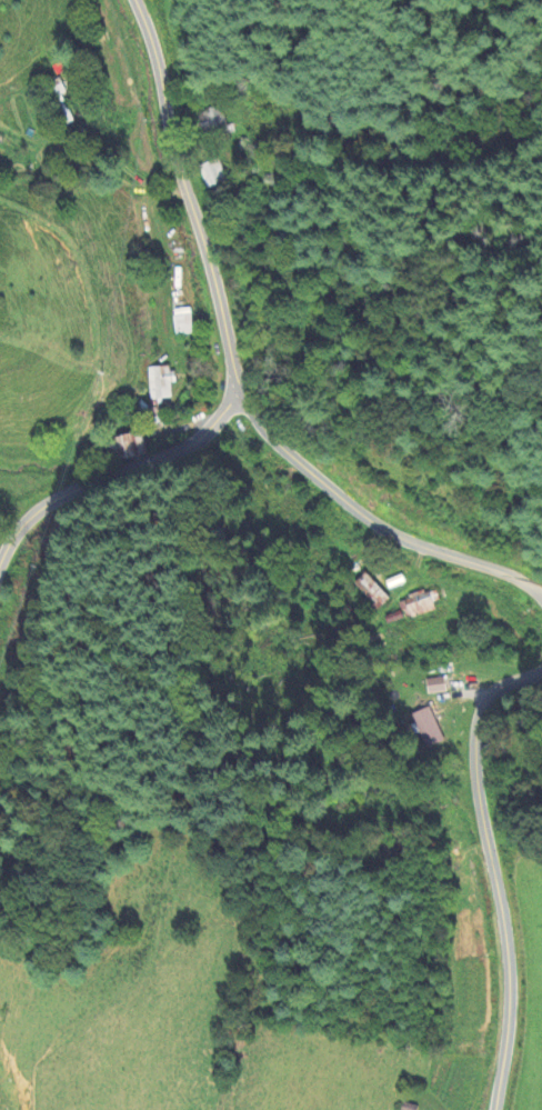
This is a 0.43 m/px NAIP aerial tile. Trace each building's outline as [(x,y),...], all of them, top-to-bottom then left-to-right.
[(207,190),(216,187),(208,167),(200,170),(207,190)] [(171,399),(172,384),(163,383),(164,359),(155,358),(155,365),(149,364),(148,399),(171,399)] [(112,460),(146,457),(144,434),(110,437),(112,460)] [(353,585),(378,611),(390,599),(365,573),(353,585)] [(401,605),(407,621),(435,610),(429,594),(401,605)] [(428,696),(445,694),(444,678),(426,680),(428,696)] [(426,749),(443,742),(429,708),(412,715),(426,749)]
